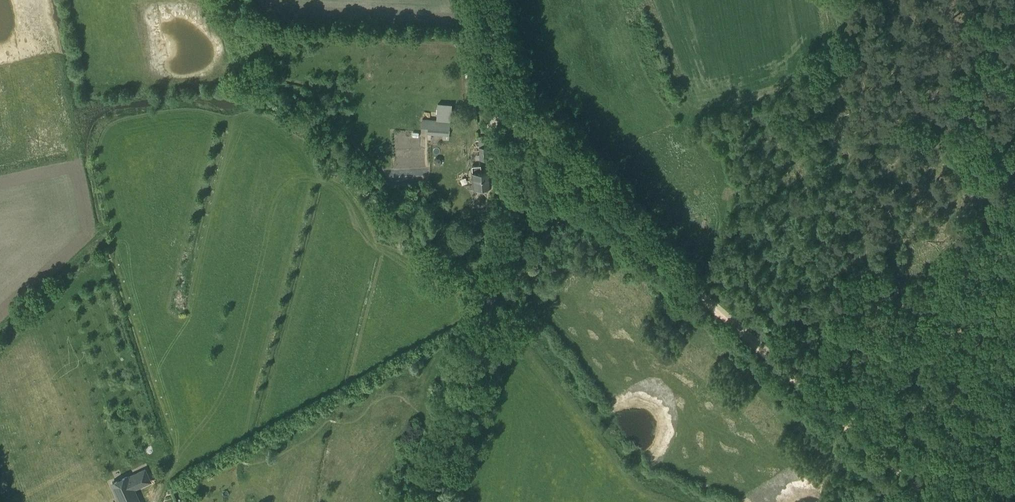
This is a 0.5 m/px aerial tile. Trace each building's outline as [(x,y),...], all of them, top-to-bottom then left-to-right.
[(472,117),(477,114),(473,104),(467,106),(472,117)] [(423,120),(422,127),(430,128),(429,135),(449,137),(451,123),(451,106),(437,106),(437,121),(423,120)] [(487,137),(479,138),(480,148),(488,147),(487,137)] [(488,147),(480,148),(481,161),(489,161),(488,147)] [(416,164),(416,154),(387,155),(387,167),(406,167),(406,164),(416,164)] [(482,166),(472,167),(473,174),(474,173),(475,189),(492,188),(491,173),(482,173),(482,166)] [(112,482),(121,501),(139,501),(135,492),(141,489),(136,477),(129,480),(127,475),(112,482)]
